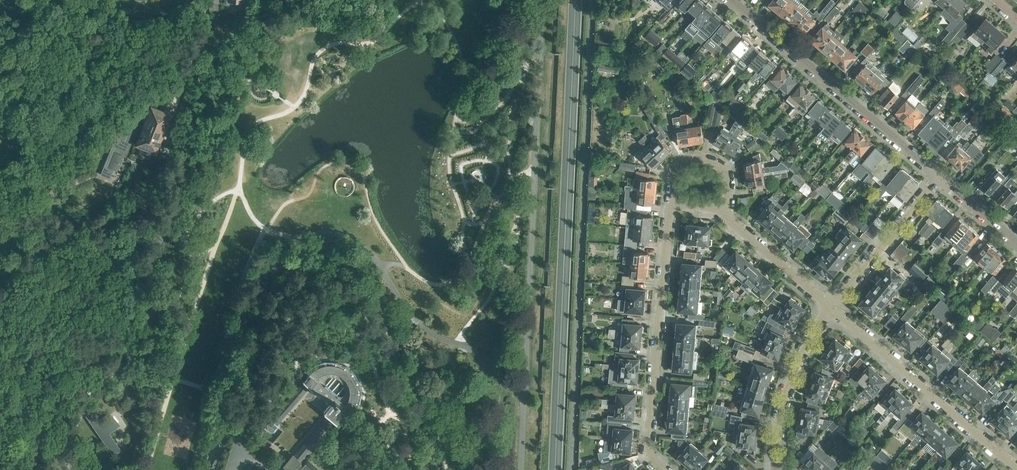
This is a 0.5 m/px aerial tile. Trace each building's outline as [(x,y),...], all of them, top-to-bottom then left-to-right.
[(662,5),(664,5),(668,9),(676,0),(658,0),(662,5)] [(675,7),(684,15),(687,10),(695,0),(681,0),(675,7)] [(687,10),(695,17),(708,3),(704,0),(702,0),(701,0),(695,0),(687,10)] [(789,0),(773,0),(769,5),(773,8),(774,10),(776,12),(778,12),(789,0)] [(791,0),(789,0),(778,12),(782,15),(781,16),(781,17),(784,20),(785,19),(786,19),(787,19),(798,6),(791,0)] [(817,18),(821,20),(823,17),(836,3),(833,0),(831,0),(819,13),(815,10),(809,16),(806,13),(795,26),(796,27),(796,29),(798,31),(800,31),(804,34),(817,18)] [(913,8),(920,0),(905,0),(905,2),(912,8),(913,7),(913,8)] [(913,8),(920,13),(927,4),(928,5),(933,0),(920,0),(913,8)] [(939,4),(940,3),(945,8),(952,0),(934,0),(939,4)] [(966,22),(958,16),(964,9),(962,7),(966,3),(962,0),(952,0),(945,8),(941,13),(951,22),(946,28),(950,31),(948,33),(945,30),(938,38),(946,45),(953,37),(966,22)] [(868,8),(862,2),(858,6),(865,12),(868,8)] [(697,32),(701,28),(715,11),(711,8),(711,6),(708,3),(695,17),(687,28),(695,35),(697,32)] [(795,26),(806,13),(809,10),(801,3),(798,6),(787,19),(787,20),(787,22),(789,24),(791,24),(795,26)] [(824,19),(828,21),(829,22),(839,10),(835,6),(824,19)] [(890,13),(882,6),(877,12),(885,19),(890,13)] [(872,9),(871,11),(867,16),(872,19),(877,13),(872,9)] [(897,9),(889,19),(896,25),(904,15),(897,9)] [(715,11),(701,28),(704,31),(707,27),(712,32),(723,19),(722,18),(724,17),(720,13),(718,15),(715,11)] [(899,24),(917,39),(922,33),(906,18),(903,22),(902,21),(899,24)] [(972,28),(966,22),(953,37),(958,42),(968,30),(975,36),(974,37),(981,43),(995,27),(989,22),(990,22),(985,18),(981,23),(979,21),(972,28)] [(722,40),(733,27),(729,24),(730,22),(728,20),(726,21),(725,20),(714,33),(722,40)] [(820,48),(831,35),(827,31),(829,28),(825,24),(811,40),(815,44),(815,45),(818,47),(819,47),(820,48)] [(657,46),(662,39),(665,36),(654,27),(646,37),(646,38),(657,46)] [(733,27),(722,40),(731,47),(742,35),(741,34),(742,32),(738,29),(737,30),(733,27)] [(992,55),(994,52),(996,49),(994,48),(1005,35),(1001,32),(995,27),(981,43),(987,48),(986,50),(992,55)] [(896,28),(892,33),(903,42),(907,37),(896,28)] [(697,32),(695,35),(691,39),(695,42),(701,35),(697,32)] [(599,34),(599,42),(611,41),(610,33),(599,34)] [(739,59),(752,43),(748,40),(749,39),(745,35),(744,37),(743,36),(732,49),(737,53),(735,56),(739,59)] [(840,42),(831,35),(820,48),(823,51),(823,52),(823,53),(825,55),(827,55),(828,54),(828,55),(840,42)] [(902,44),(912,54),(917,49),(907,39),(902,44)] [(840,42),(828,55),(829,56),(828,56),(829,58),(831,60),(832,60),(833,59),(837,62),(848,49),(840,42)] [(663,55),(666,50),(668,48),(663,43),(657,50),(663,55)] [(749,63),(761,49),(758,45),(755,46),(752,43),(739,59),(736,62),(740,65),(745,60),(749,63)] [(874,49),(868,43),(861,51),(867,56),(874,49)] [(722,48),(718,45),(712,52),(716,55),(722,48)] [(758,70),(769,57),(765,54),(765,52),(761,49),(749,63),(757,70),(758,70)] [(853,53),(848,49),(837,62),(837,63),(838,64),(840,66),(841,66),(845,69),(859,53),(855,50),(853,53)] [(666,50),(663,55),(662,55),(668,60),(672,56),(666,50)] [(991,71),(992,69),(1001,58),(996,54),(985,66),(991,71)] [(685,64),(676,56),(671,61),(680,69),(685,64)] [(852,71),(853,71),(857,75),(854,78),(855,79),(855,80),(858,82),(859,82),(863,86),(877,69),(873,65),(875,62),(869,60),(869,58),(867,56),(852,71)] [(758,70),(757,70),(753,75),(752,77),(751,78),(753,81),(756,77),(757,78),(761,73),(766,77),(772,71),(777,65),(777,64),(777,62),(775,60),(772,60),(769,57),(758,70)] [(1002,57),(1001,58),(992,69),(997,73),(1007,61),(1002,57)] [(1011,71),(1013,73),(1014,72),(1016,74),(1016,59),(1013,64),(1011,62),(1006,67),(1011,71)] [(686,65),(681,71),(690,79),(695,73),(686,65)] [(598,71),(618,74),(619,69),(599,66),(598,71)] [(770,79),(779,86),(790,73),(787,70),(786,70),(781,66),(770,79)] [(882,91),(890,81),(886,77),(885,78),(880,74),(882,72),(877,69),(863,86),(867,89),(867,91),(870,93),(871,92),(872,93),(877,87),(882,91)] [(683,100),(678,70),(670,71),(674,97),(677,99),(677,101),(683,100)] [(985,78),(993,84),(998,78),(990,71),(985,78)] [(790,73),(779,86),(788,94),(799,81),(793,76),(794,76),(790,73)] [(950,76),(946,73),(940,81),(944,84),(950,76)] [(901,106),(907,99),(912,94),(917,87),(924,79),(919,75),(896,102),(901,106)] [(901,87),(892,79),(890,81),(882,91),(884,92),(878,99),(883,103),(883,105),(885,107),(887,107),(888,107),(899,95),(897,94),(901,91),(901,87)] [(714,87),(705,80),(701,84),(710,91),(714,87)] [(746,84),(742,80),(735,87),(740,91),(746,84)] [(806,86),(806,87),(800,82),(786,99),(795,106),(809,89),(806,86)] [(917,87),(912,94),(915,97),(921,90),(917,87)] [(961,103),(969,93),(963,88),(961,92),(962,93),(956,99),(961,103)] [(809,89),(795,106),(803,114),(818,97),(817,97),(817,95),(814,92),(812,93),(812,92),(813,92),(809,89)] [(711,97),(716,101),(717,101),(721,96),(714,90),(709,95),(711,97)] [(711,97),(707,114),(705,124),(711,125),(716,101),(711,97)] [(736,113),(743,105),(734,98),(727,106),(736,113)] [(904,120),(916,106),(907,99),(901,106),(895,113),(899,116),(899,117),(900,118),(901,119),(902,120),(903,120),(904,120)] [(810,126),(816,119),(827,107),(823,103),(823,102),(821,100),(819,100),(818,100),(808,112),(812,116),(808,120),(810,122),(808,125),(810,126)] [(718,126),(720,117),(722,108),(716,106),(712,125),(718,126)] [(916,106),(904,120),(903,122),(908,126),(909,125),(913,128),(928,110),(924,106),(921,110),(916,106)] [(1012,114),(1003,106),(999,112),(1007,119),(1012,114)] [(146,117),(138,114),(134,117),(131,124),(128,123),(124,134),(121,133),(116,144),(113,143),(100,175),(108,178),(112,168),(115,170),(121,155),(124,156),(130,141),(129,141),(138,119),(144,121),(144,122),(145,123),(137,144),(152,150),(155,142),(158,143),(166,124),(165,124),(170,110),(162,107),(160,111),(151,107),(147,117),(146,117)] [(816,119),(825,127),(835,114),(835,112),(832,109),(830,109),(827,107),(816,119)] [(928,141),(943,124),(945,122),(936,114),(939,112),(934,107),(923,120),(927,123),(919,133),(923,136),(923,138),(926,141),(928,141)] [(651,142),(648,145),(662,159),(666,155),(667,157),(671,154),(669,152),(671,151),(660,140),(662,139),(667,135),(662,127),(650,108),(644,111),(656,130),(659,134),(656,137),(655,137),(651,140),(651,142)] [(736,116),(746,124),(749,120),(739,112),(736,116)] [(675,122),(676,129),(679,145),(681,144),(681,146),(686,145),(686,143),(691,143),(686,113),(682,114),(683,121),(675,122)] [(686,113),(691,143),(697,142),(698,143),(702,143),(702,141),(704,141),(701,125),(693,126),(692,119),(691,113),(686,113)] [(825,127),(833,134),(844,121),(840,118),(841,117),(837,114),(836,115),(835,114),(825,127)] [(736,120),(733,126),(729,132),(722,127),(714,141),(715,142),(714,144),(718,146),(719,145),(724,148),(739,122),(736,120)] [(746,124),(756,132),(759,129),(749,120),(746,124)] [(959,133),(966,124),(961,120),(958,124),(956,123),(953,127),(951,125),(948,128),(943,124),(928,141),(929,141),(929,143),(932,145),(933,145),(937,149),(955,129),(959,133)] [(844,121),(833,134),(831,136),(839,143),(852,128),(851,128),(852,126),(849,124),(847,124),(844,121)] [(739,122),(724,148),(729,151),(728,152),(732,155),(733,153),(735,154),(743,140),(737,137),(741,131),(740,130),(743,125),(739,122)] [(673,132),(667,123),(662,126),(667,135),(673,132)] [(967,124),(966,124),(959,133),(964,137),(972,128),(967,124)] [(779,125),(776,128),(773,132),(782,140),(788,133),(779,125)] [(756,132),(765,141),(769,137),(759,129),(756,132)] [(853,149),(864,136),(861,133),(860,133),(855,129),(844,142),(853,149)] [(1015,130),(1001,144),(1007,150),(1012,145),(1016,149),(1016,132),(1015,130)] [(759,136),(747,145),(746,145),(750,150),(764,140),(759,136)] [(853,149),(848,154),(845,159),(848,162),(856,152),(861,156),(872,143),(867,139),(864,136),(853,149)] [(954,163),(970,144),(967,141),(963,145),(959,142),(947,157),(947,158),(950,161),(951,161),(954,163)] [(970,144),(954,163),(957,166),(957,167),(960,169),(960,168),(962,169),(967,164),(971,168),(971,169),(985,153),(984,153),(981,148),(978,145),(972,143),(972,142),(970,144)] [(662,159),(648,145),(639,153),(652,168),(654,167),(655,168),(659,164),(657,163),(662,159)] [(774,148),(771,152),(779,158),(781,155),(774,148)] [(868,166),(865,170),(869,174),(884,155),(881,153),(881,150),(879,149),(877,149),(876,148),(864,162),(868,166)] [(777,165),(769,167),(765,167),(764,160),(761,161),(760,153),(753,155),(754,161),(745,162),(745,164),(744,164),(745,169),(746,169),(747,174),(785,168),(789,167),(781,161),(777,165)] [(884,155),(869,174),(864,179),(865,179),(864,180),(868,183),(873,177),(877,173),(882,177),(879,180),(883,183),(885,180),(893,171),(895,169),(891,165),(893,163),(892,162),(892,160),(890,158),(888,158),(884,155)] [(785,159),(783,162),(789,167),(791,164),(785,159)] [(619,168),(625,169),(635,170),(636,164),(620,162),(619,168)] [(791,166),(799,173),(802,169),(794,162),(791,166)] [(803,176),(808,171),(808,170),(804,167),(800,173),(803,176)] [(786,173),(785,168),(747,174),(748,180),(746,180),(747,185),(749,185),(749,187),(767,184),(766,178),(781,175),(781,178),(788,177),(787,173),(786,173)] [(991,193),(1002,182),(996,177),(1000,172),(996,168),(994,171),(992,173),(981,186),(984,189),(983,189),(988,194),(989,193),(990,194),(991,193)] [(869,174),(865,170),(860,176),(864,179),(869,174)] [(885,180),(883,183),(888,187),(886,189),(894,195),(910,177),(906,174),(906,172),(905,171),(904,170),(902,170),(901,170),(900,171),(890,184),(885,180)] [(1016,202),(1016,181),(1012,177),(1015,174),(1011,171),(1002,182),(991,193),(1000,200),(999,201),(1003,205),(1004,204),(1008,208),(1014,201),(1016,203),(1016,202)] [(801,185),(805,179),(795,172),(790,178),(801,185)] [(625,189),(626,189),(654,192),(655,186),(657,186),(657,181),(655,181),(656,179),(635,177),(634,185),(625,185),(625,189)] [(914,180),(910,177),(894,195),(903,203),(919,184),(918,183),(918,182),(916,180),(914,180)] [(820,185),(813,180),(810,184),(816,190),(820,185)] [(883,183),(876,192),(880,196),(886,189),(888,187),(883,183)] [(822,185),(817,191),(826,199),(832,193),(822,185)] [(654,197),(654,192),(626,189),(625,201),(624,207),(637,209),(637,203),(653,204),(653,202),(655,202),(656,197),(654,197)] [(814,190),(810,194),(816,199),(820,194),(814,190)] [(783,206),(778,202),(772,196),(766,198),(757,209),(762,213),(758,217),(762,221),(762,222),(764,225),(766,224),(766,225),(783,206)] [(783,206),(766,225),(770,228),(770,230),(773,232),(774,232),(775,232),(787,219),(782,214),(792,202),(789,199),(783,206)] [(840,199),(834,205),(837,208),(839,210),(841,207),(841,206),(844,203),(840,199)] [(931,224),(935,219),(945,206),(942,203),(943,203),(939,199),(938,200),(937,199),(927,212),(931,215),(927,220),(928,221),(919,230),(923,233),(931,224)] [(945,206),(935,219),(943,226),(954,213),(945,206)] [(850,214),(841,207),(839,210),(851,221),(856,215),(852,212),(850,214)] [(851,221),(839,210),(837,208),(833,213),(845,223),(848,219),(851,221)] [(793,224),(788,220),(777,234),(777,235),(777,236),(780,238),(782,238),(786,242),(801,223),(807,217),(801,212),(798,216),(798,218),(797,219),(796,219),(795,220),(795,221),(794,221),(794,222),(794,223),(793,224)] [(866,222),(857,214),(852,221),(861,229),(866,222)] [(636,215),(635,223),(622,221),(622,225),(628,226),(635,227),(651,228),(651,223),(653,223),(653,218),(652,218),(652,216),(636,215)] [(954,244),(970,226),(964,221),(963,222),(960,219),(945,236),(954,244)] [(697,245),(699,225),(695,225),(694,224),(690,223),(689,224),(688,224),(687,236),(684,236),(684,242),(693,243),(693,245),(697,245)] [(801,223),(786,242),(786,244),(788,246),(790,246),(794,249),(798,245),(802,248),(807,243),(810,240),(810,239),(808,237),(812,232),(801,223)] [(873,239),(881,230),(872,223),(864,232),(873,239)] [(831,229),(824,224),(821,227),(828,232),(831,229)] [(931,224),(923,233),(922,234),(927,238),(935,227),(931,224)] [(699,225),(697,245),(702,245),(702,244),(712,245),(712,238),(710,238),(711,227),(710,226),(709,225),(706,225),(705,226),(699,225)] [(970,226),(954,244),(964,253),(963,253),(953,264),(958,268),(963,262),(974,250),(970,246),(979,235),(974,231),(975,230),(970,226)] [(650,234),(651,228),(635,227),(634,239),(649,241),(650,239),(652,239),(652,235),(650,234)] [(840,236),(855,249),(856,248),(857,249),(860,245),(860,244),(863,240),(847,227),(845,230),(842,228),(837,234),(840,236)] [(944,239),(939,235),(933,242),(938,246),(944,239)] [(852,253),(855,249),(840,236),(837,239),(838,241),(833,246),(848,258),(848,257),(849,258),(853,253),(852,253)] [(810,240),(807,243),(812,248),(815,244),(810,240)] [(902,242),(891,254),(899,261),(910,248),(902,242)] [(974,250),(963,262),(968,266),(976,257),(986,265),(997,251),(996,250),(997,249),(994,246),(993,247),(988,243),(979,254),(974,250)] [(623,263),(624,263),(631,264),(647,265),(648,260),(650,260),(650,255),(648,254),(648,253),(633,251),(633,245),(625,245),(623,263)] [(719,261),(727,252),(723,248),(715,257),(719,261)] [(822,256),(822,257),(838,270),(842,265),(842,266),(846,261),(845,261),(846,260),(832,248),(828,253),(826,251),(822,256)] [(733,271),(745,258),(745,257),(744,255),(742,253),(740,253),(737,250),(732,256),(727,252),(719,261),(718,261),(717,266),(718,266),(721,269),(724,265),(727,268),(728,267),(733,271)] [(997,251),(986,265),(995,273),(1007,259),(1002,255),(1003,254),(1000,251),(998,252),(997,251)] [(838,270),(822,257),(818,262),(816,260),(812,265),(824,275),(823,275),(827,278),(829,275),(830,276),(830,275),(832,277),(834,275),(835,275),(838,272),(836,271),(838,270)] [(742,279),(754,265),(753,265),(753,263),(751,261),(748,260),(745,258),(733,271),(732,272),(736,276),(737,274),(742,279)] [(682,274),(700,276),(700,269),(702,269),(702,265),(683,263),(683,268),(681,269),(681,273),(682,274)] [(622,275),(622,281),(634,282),(635,277),(646,278),(646,276),(648,276),(649,271),(647,271),(647,265),(631,264),(630,276),(622,275)] [(752,289),(753,288),(764,274),(761,271),(761,269),(758,267),(756,267),(755,267),(744,280),(749,285),(748,286),(752,289)] [(886,272),(883,276),(897,288),(898,289),(902,285),(900,283),(906,276),(901,272),(899,274),(891,267),(890,268),(888,267),(886,270),(886,272)] [(1016,284),(1016,268),(1016,267),(1008,276),(1003,272),(998,279),(989,289),(994,293),(1000,285),(1010,293),(1012,291),(1016,284)] [(701,281),(701,276),(700,276),(682,274),(682,279),(680,280),(680,284),(681,285),(681,287),(699,289),(699,288),(699,281),(701,281)] [(764,274),(753,288),(758,292),(757,293),(760,296),(773,282),(769,278),(769,277),(766,275),(765,275),(764,274)] [(981,288),(986,292),(989,289),(998,279),(993,275),(981,288)] [(897,288),(883,276),(882,277),(880,277),(878,280),(879,281),(875,286),(890,299),(894,294),(893,292),(897,288)] [(923,283),(926,286),(935,293),(939,288),(941,287),(928,276),(923,283)] [(922,290),(926,286),(923,283),(919,280),(915,284),(922,290)] [(634,282),(622,281),(621,288),(626,288),(625,299),(645,301),(645,297),(646,295),(647,292),(645,291),(646,290),(634,289),(634,282)] [(725,292),(721,285),(718,288),(719,290),(721,290),(725,299),(733,291),(729,288),(725,292)] [(868,294),(868,295),(881,306),(885,301),(887,303),(890,299),(875,286),(872,290),(870,289),(868,292),(868,294)] [(680,295),(680,300),(699,301),(699,297),(698,297),(698,290),(699,289),(681,287),(681,289),(679,290),(679,294),(680,295)] [(944,302),(949,297),(939,288),(935,293),(944,302)] [(774,289),(767,298),(771,302),(779,293),(774,289)] [(724,304),(724,302),(725,299),(721,290),(719,290),(715,290),(714,295),(718,296),(717,303),(724,304)] [(881,306),(868,295),(864,299),(862,299),(860,301),(861,303),(860,304),(868,311),(866,313),(872,317),(877,311),(879,312),(883,308),(881,306)] [(785,304),(782,308),(799,318),(802,314),(803,314),(805,311),(805,309),(796,303),(797,301),(791,297),(786,305),(785,304)] [(935,305),(948,316),(954,310),(940,298),(935,305)] [(644,306),(645,301),(625,299),(625,304),(626,304),(625,311),(643,313),(644,312),(645,311),(645,307),(644,306)] [(700,319),(704,320),(705,315),(701,314),(702,302),(699,301),(680,300),(678,301),(678,305),(679,306),(679,311),(689,312),(688,318),(700,319)] [(913,304),(897,322),(902,326),(894,335),(895,336),(895,338),(897,340),(899,339),(902,342),(915,327),(912,325),(911,326),(906,321),(918,308),(913,304)] [(762,319),(769,322),(778,327),(785,330),(788,325),(793,328),(794,327),(796,327),(797,324),(797,322),(799,318),(782,308),(781,308),(780,309),(779,308),(776,313),(771,314),(769,317),(764,315),(762,319)] [(788,338),(776,332),(778,327),(769,322),(762,319),(753,314),(751,319),(767,327),(772,330),(769,337),(768,336),(766,340),(783,349),(785,344),(787,343),(788,341),(788,339),(788,338)] [(889,328),(897,319),(892,315),(885,324),(889,328)] [(642,325),(635,324),(635,319),(623,318),(622,334),(641,336),(642,331),(643,330),(643,327),(642,326),(642,325)] [(993,341),(1001,332),(995,327),(993,329),(985,322),(979,329),(993,341)] [(675,332),(676,334),(694,336),(695,329),(696,329),(697,324),(677,323),(677,328),(676,329),(675,332)] [(722,331),(732,335),(734,329),(725,325),(722,331)] [(919,330),(915,327),(902,342),(906,346),(906,347),(909,350),(910,349),(911,350),(923,336),(918,332),(919,330)] [(641,341),(641,336),(622,334),(621,339),(623,339),(622,346),(640,348),(640,346),(642,346),(642,342),(641,341)] [(696,336),(694,336),(676,334),(676,339),(674,340),(674,343),(675,345),(675,346),(675,347),(693,348),(693,347),(694,340),(695,340),(696,336)] [(981,346),(986,339),(981,335),(975,342),(981,346)] [(950,341),(951,340),(948,337),(942,345),(945,348),(950,341)] [(783,349),(766,340),(762,338),(757,349),(778,359),(779,358),(781,357),(782,354),(781,352),(783,349)] [(828,348),(845,360),(848,356),(846,355),(851,348),(845,343),(844,344),(836,338),(835,339),(833,340),(831,342),(831,344),(828,348)] [(739,350),(754,355),(757,349),(735,341),(733,347),(739,350)] [(948,350),(952,346),(953,344),(950,341),(945,348),(948,350)] [(929,366),(942,351),(938,348),(937,349),(932,344),(920,358),(921,359),(922,360),(924,363),(926,362),(929,366)] [(674,355),(674,359),(694,361),(694,356),(692,356),(693,349),(693,348),(675,347),(675,349),(674,350),(673,353),(674,355)] [(845,360),(828,348),(825,352),(824,352),(822,355),(822,357),(821,358),(836,368),(840,363),(842,364),(845,360)] [(945,348),(942,351),(929,366),(933,368),(933,370),(936,372),(937,372),(938,373),(942,368),(946,372),(951,368),(958,359),(948,350),(945,348)] [(1003,354),(1003,353),(998,349),(994,353),(1000,358),(1003,354)] [(754,355),(739,350),(737,356),(752,362),(754,355)] [(639,360),(634,359),(635,353),(616,351),(615,358),(621,359),(620,365),(619,365),(619,369),(638,371),(638,366),(640,365),(640,362),(639,361),(639,360)] [(852,367),(857,370),(865,361),(860,357),(852,367)] [(955,388),(967,375),(962,371),(967,365),(959,358),(958,359),(951,368),(955,371),(947,381),(951,384),(951,386),(953,388),(955,388)] [(697,361),(694,361),(674,359),(674,360),(673,361),(672,364),(674,366),(673,371),(693,372),(693,368),(696,368),(697,361)] [(291,469),(320,469),(308,459),(302,466),(299,463),(300,462),(299,462),(300,461),(299,461),(335,421),(336,422),(331,429),(337,423),(342,418),(343,419),(350,411),(351,412),(352,411),(350,410),(351,409),(352,408),(353,407),(354,405),(355,404),(355,403),(357,403),(355,402),(356,401),(356,399),(357,398),(357,396),(357,395),(357,393),(359,393),(357,393),(357,391),(357,390),(357,388),(357,387),(356,385),(356,384),(358,383),(357,383),(356,383),(355,381),(354,380),(354,378),(353,377),(352,375),(353,374),(352,374),(351,375),(350,373),(349,372),(346,370),(344,369),(345,368),(344,367),(344,369),(341,367),(338,366),(336,365),(336,364),(335,364),(335,365),(333,365),(330,365),(327,365),(326,365),(326,363),(325,364),(325,365),(324,365),(321,366),(319,367),(317,368),(316,367),(315,367),(316,369),(313,370),(312,371),(311,372),(310,373),(309,374),(308,374),(310,376),(309,377),(307,376),(268,421),(268,420),(267,422),(266,422),(266,423),(266,424),(266,425),(266,426),(266,427),(267,427),(267,428),(268,428),(269,429),(270,429),(271,429),(272,429),(273,429),(273,428),(275,427),(274,426),(276,425),(276,424),(310,386),(313,389),(305,398),(324,414),(325,412),(328,415),(293,455),(292,455),(287,460),(287,461),(286,462),(287,463),(285,465),(291,469)] [(753,374),(770,379),(771,379),(772,378),(773,375),(772,373),(774,369),(755,363),(754,367),(755,368),(753,374)] [(847,367),(854,373),(857,370),(852,367),(849,364),(847,367)] [(854,373),(849,379),(857,386),(861,382),(863,383),(862,384),(865,387),(878,373),(875,370),(874,368),(872,366),(870,366),(869,365),(861,374),(857,370),(854,373)] [(821,373),(830,376),(832,372),(824,367),(821,373)] [(638,371),(619,369),(618,374),(620,374),(619,381),(637,382),(637,381),(638,380),(639,377),(637,376),(638,371)] [(730,373),(720,370),(718,376),(728,380),(730,373)] [(977,383),(976,382),(980,377),(975,373),(972,370),(968,374),(967,375),(955,388),(959,391),(959,393),(962,395),(964,395),(965,397),(977,383)] [(811,383),(830,390),(832,385),(830,384),(832,378),(815,371),(815,372),(813,373),(812,376),(813,378),(811,383)] [(881,376),(878,373),(865,387),(863,390),(858,395),(854,401),(857,404),(870,389),(875,394),(887,380),(886,380),(886,378),(883,376),(881,376)] [(770,379),(753,374),(752,374),(750,378),(752,379),(749,385),(767,391),(767,390),(769,389),(770,386),(769,384),(770,379)] [(975,405),(989,388),(996,380),(992,376),(982,387),(977,383),(965,397),(967,398),(967,400),(969,402),(971,402),(975,405)] [(671,394),(689,395),(689,389),(691,389),(691,384),(672,382),(672,388),(670,389),(670,392),(671,393),(671,394)] [(830,390),(811,383),(809,388),(807,388),(806,391),(807,393),(806,394),(823,401),(826,394),(828,395),(830,390)] [(1003,398),(1011,390),(1014,386),(995,394),(989,388),(975,405),(975,407),(978,409),(979,409),(983,412),(993,401),(998,405),(1003,398)] [(744,398),(745,398),(763,404),(764,399),(766,398),(767,395),(766,393),(766,392),(749,387),(747,393),(745,393),(744,398)] [(880,423),(904,396),(901,392),(901,391),(898,389),(897,389),(896,388),(889,396),(886,393),(878,402),(883,406),(885,403),(889,406),(877,421),(880,423)] [(1015,393),(1011,390),(1003,398),(1008,402),(1015,393)] [(615,404),(635,405),(635,401),(637,400),(637,397),(636,395),(636,394),(618,393),(617,400),(616,400),(615,404)] [(690,400),(690,395),(689,395),(671,394),(671,399),(669,400),(669,403),(670,404),(670,406),(687,408),(688,407),(688,400),(690,400)] [(908,399),(904,396),(880,423),(875,429),(879,433),(889,422),(888,421),(895,413),(896,412),(901,417),(893,426),(897,430),(914,412),(909,408),(913,403),(912,403),(912,401),(910,398),(908,399)] [(763,404),(745,398),(743,404),(742,404),(740,408),(759,414),(761,410),(762,409),(763,406),(763,404)] [(818,418),(820,411),(821,406),(808,402),(807,408),(802,407),(802,408),(800,409),(800,412),(800,414),(800,418),(819,422),(820,418),(818,418)] [(714,409),(726,412),(728,406),(715,403),(714,409)] [(1016,409),(1016,403),(1013,407),(1014,407),(1011,411),(1010,410),(1009,411),(1004,406),(992,420),(993,421),(993,423),(996,425),(998,425),(1001,428),(1016,409)] [(634,411),(635,405),(615,404),(615,409),(616,409),(616,416),(634,417),(634,416),(635,415),(636,412),(634,411)] [(91,406),(86,415),(85,415),(113,456),(121,450),(110,433),(115,429),(120,425),(118,422),(119,421),(114,415),(113,416),(111,413),(106,416),(101,421),(91,406)] [(670,406),(670,407),(670,409),(668,410),(668,413),(669,414),(669,419),(687,421),(688,421),(688,416),(687,416),(687,409),(687,408),(670,406)] [(725,418),(726,412),(714,409),(713,409),(711,415),(725,418)] [(1001,428),(1004,431),(1004,433),(1007,435),(1009,434),(1009,435),(1016,426),(1016,418),(1016,417),(1016,416),(1016,415),(1016,409),(1001,428)] [(919,432),(931,418),(930,418),(930,416),(928,414),(926,414),(922,411),(909,426),(913,429),(914,428),(919,432)] [(819,422),(800,418),(799,423),(797,424),(797,427),(798,429),(798,430),(797,434),(799,436),(802,437),(805,435),(805,431),(815,433),(816,426),(818,427),(819,422)] [(940,427),(940,426),(939,426),(939,424),(936,421),(935,422),(931,418),(919,432),(918,433),(922,436),(923,435),(929,440),(940,427)] [(687,421),(669,419),(669,420),(667,421),(667,424),(668,426),(668,430),(687,432),(687,427),(686,427),(687,421)] [(833,430),(839,423),(835,419),(833,420),(830,424),(828,426),(833,430)] [(605,438),(632,441),(632,436),(633,435),(634,432),(633,430),(633,429),(621,428),(621,422),(608,421),(606,438),(605,437),(605,438)] [(737,434),(757,436),(758,432),(759,431),(760,428),(759,426),(759,425),(736,422),(735,430),(738,430),(737,434)] [(183,455),(189,427),(171,423),(164,450),(183,455)] [(861,439),(868,431),(859,423),(852,431),(861,439)] [(901,427),(893,436),(896,439),(904,429),(901,427)] [(929,440),(930,441),(935,446),(934,447),(937,450),(938,449),(950,435),(946,432),(946,430),(943,428),(942,428),(940,427),(929,440)] [(273,442),(278,447),(287,436),(281,431),(273,442)] [(756,441),(757,436),(737,434),(737,438),(738,438),(737,445),(748,447),(747,452),(754,453),(755,448),(756,447),(757,446),(757,443),(756,441)] [(950,435),(938,449),(943,453),(942,454),(946,457),(959,442),(954,439),(954,437),(952,435),(950,435)] [(631,445),(632,441),(605,438),(604,451),(598,452),(600,461),(613,459),(611,450),(631,452),(631,451),(632,451),(632,447),(631,445)] [(684,461),(687,464),(700,450),(696,447),(695,448),(690,443),(690,444),(687,441),(687,438),(680,438),(679,448),(675,454),(679,458),(679,459),(682,462),(684,461)] [(727,444),(722,440),(714,450),(719,454),(727,444)] [(863,443),(858,448),(870,458),(875,453),(863,443)] [(737,453),(727,445),(724,450),(733,458),(737,453)] [(687,464),(691,468),(691,469),(692,469),(698,469),(708,458),(702,454),(703,453),(700,450),(687,464)] [(976,459),(972,455),(973,455),(973,453),(970,451),(968,451),(968,452),(967,451),(951,469),(952,469),(966,469),(976,459)] [(823,460),(814,452),(801,467),(802,469),(803,469),(807,469),(814,469),(823,460)] [(873,458),(887,469),(890,466),(877,455),(873,458)] [(717,466),(720,462),(717,460),(715,458),(708,467),(712,469),(714,469),(717,466)] [(966,469),(982,469),(985,466),(984,466),(985,465),(985,463),(982,461),(980,461),(980,462),(976,459),(966,469)] [(814,469),(830,469),(832,468),(823,460),(814,469)] [(635,467),(635,465),(633,462),(631,462),(631,461),(622,467),(621,466),(617,469),(612,461),(601,464),(605,469),(607,469),(608,469),(637,469),(635,467)]
